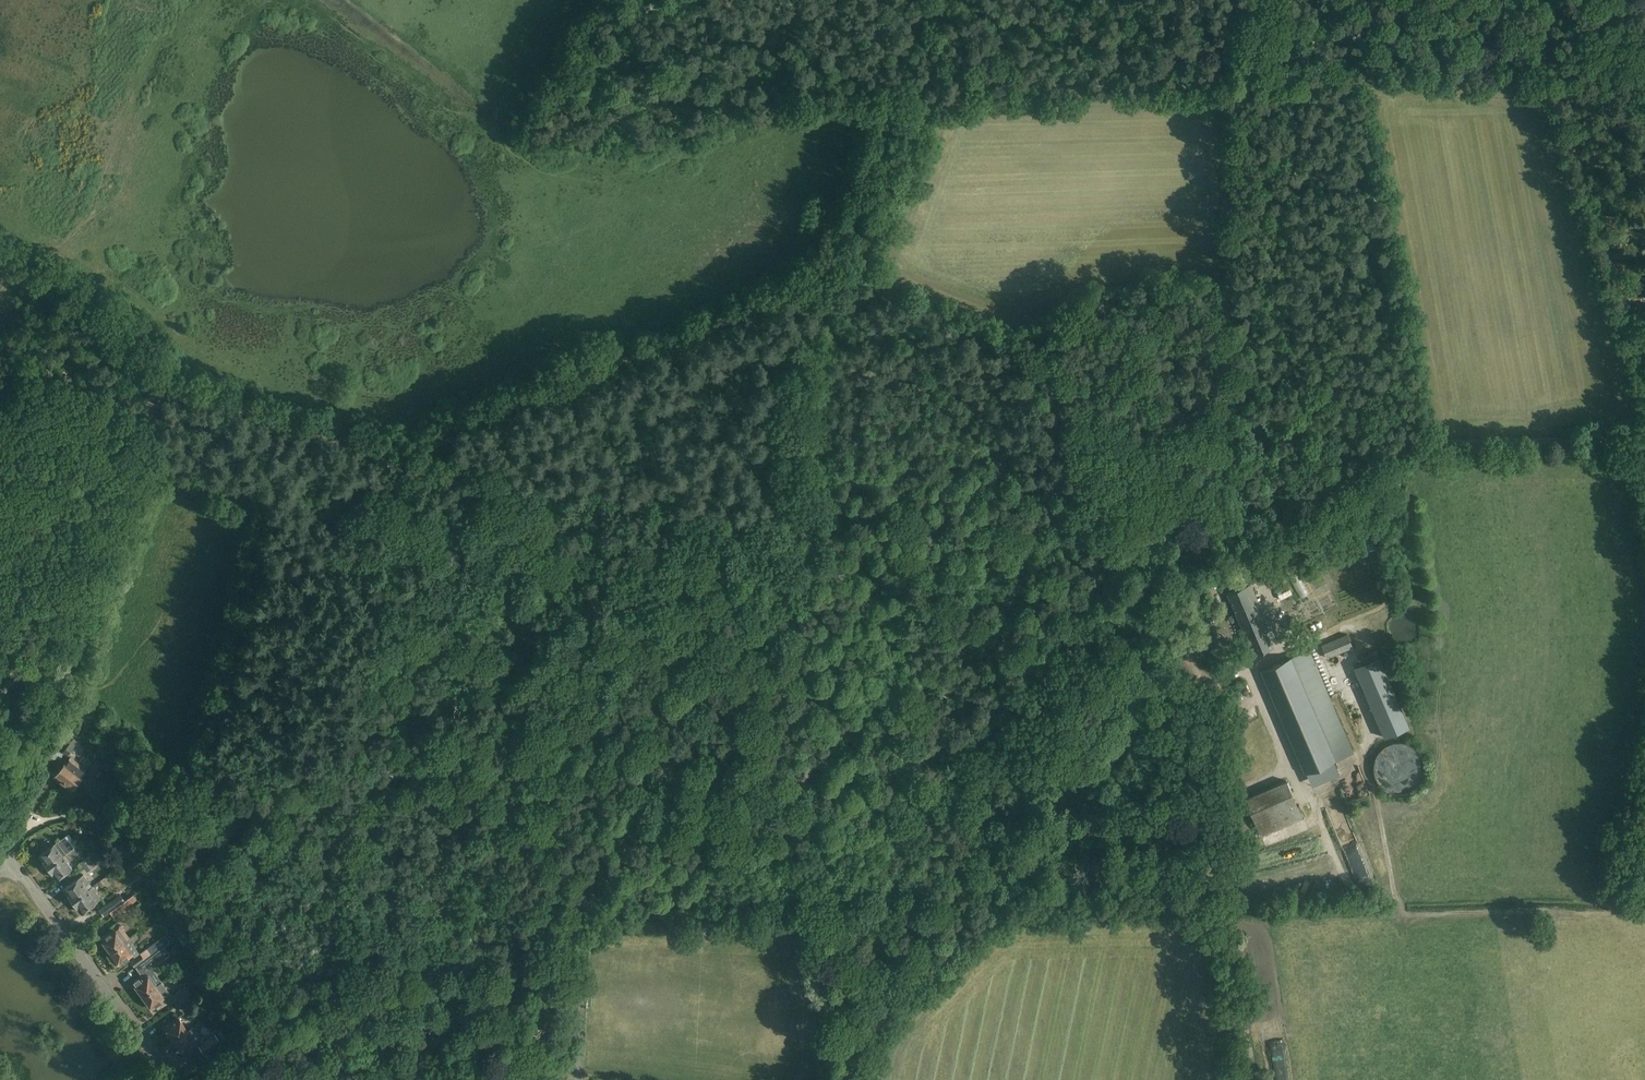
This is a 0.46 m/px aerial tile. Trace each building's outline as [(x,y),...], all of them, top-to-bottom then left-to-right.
[(1251,584),(1228,593),(1254,655),(1274,646),(1270,638),(1275,636),(1272,629),(1275,628),(1271,618),(1267,620),(1251,584)] [(1347,634),(1321,645),(1327,659),(1353,647),(1347,634)] [(1311,650),(1271,667),(1261,671),(1305,773),(1355,751),(1311,650)] [(1379,656),(1355,667),(1364,688),(1388,677),(1379,656)] [(64,730),(62,740),(70,742),(72,732),(64,730)] [(73,748),(72,748),(68,745),(70,742),(63,751),(67,755),(73,748)] [(1415,789),(1419,786),(1422,782),(1424,778),(1425,773),(1426,769),(1425,764),(1424,759),(1422,755),(1419,751),(1416,747),(1411,745),(1407,743),(1402,742),(1397,742),(1392,743),(1388,745),(1384,748),(1380,751),(1377,755),(1375,760),(1374,765),(1374,770),(1374,775),(1376,779),(1379,784),(1382,787),(1386,791),(1391,793),(1396,794),(1401,794),(1406,794),(1411,792),(1415,789)] [(54,777),(62,783),(78,763),(71,757),(66,762),(54,777)] [(78,763),(62,783),(69,789),(81,774),(85,769),(78,763)] [(99,766),(97,768),(93,765),(88,771),(92,775),(99,766)] [(1245,799),(1262,836),(1303,818),(1287,781),(1245,799)] [(103,815),(94,817),(97,828),(105,826),(103,815)] [(77,827),(69,833),(76,843),(84,837),(77,827)] [(47,867),(62,856),(74,848),(65,836),(57,842),(58,844),(55,846),(54,844),(39,855),(47,867)] [(78,844),(74,848),(62,856),(47,867),(56,879),(71,867),(67,862),(83,850),(78,844)] [(80,862),(83,867),(90,862),(87,857),(80,862)] [(1374,858),(1362,861),(1367,878),(1378,875),(1374,858)] [(93,866),(90,862),(83,867),(87,871),(93,866)] [(1345,878),(1345,867),(1329,867),(1329,879),(1345,878)] [(89,883),(83,875),(78,878),(79,878),(64,889),(72,901),(87,890),(85,887),(89,883)] [(100,898),(92,886),(87,890),(72,901),(81,912),(96,901),(96,902),(100,898)] [(117,907),(116,906),(109,912),(113,917),(136,900),(133,895),(117,907)] [(124,901),(121,896),(110,904),(109,903),(99,910),(104,916),(109,912),(116,906),(124,901)] [(181,932),(189,928),(184,918),(176,922),(181,932)] [(119,925),(113,929),(109,932),(100,939),(109,952),(123,942),(129,938),(119,925)] [(131,961),(135,967),(168,943),(164,936),(131,961)] [(123,942),(109,952),(119,965),(128,959),(133,956),(123,942)] [(142,976),(132,983),(142,996),(153,988),(155,986),(161,982),(162,982),(161,981),(152,969),(152,966),(164,958),(159,951),(164,947),(164,946),(135,967),(142,976)] [(153,988),(142,996),(151,1009),(160,1003),(168,998),(166,995),(169,993),(161,982),(155,986),(153,988)] [(196,991),(193,987),(184,993),(181,990),(171,997),(177,1005),(184,1000),(194,993),(194,992),(196,991)] [(188,1005),(184,1000),(177,1005),(180,1010),(188,1005)] [(178,1017),(173,1021),(164,1027),(174,1040),(187,1030),(178,1017)] [(192,1027),(187,1030),(174,1040),(183,1054),(202,1040),(192,1027)] [(198,1046),(205,1055),(221,1043),(215,1034),(198,1046)]
